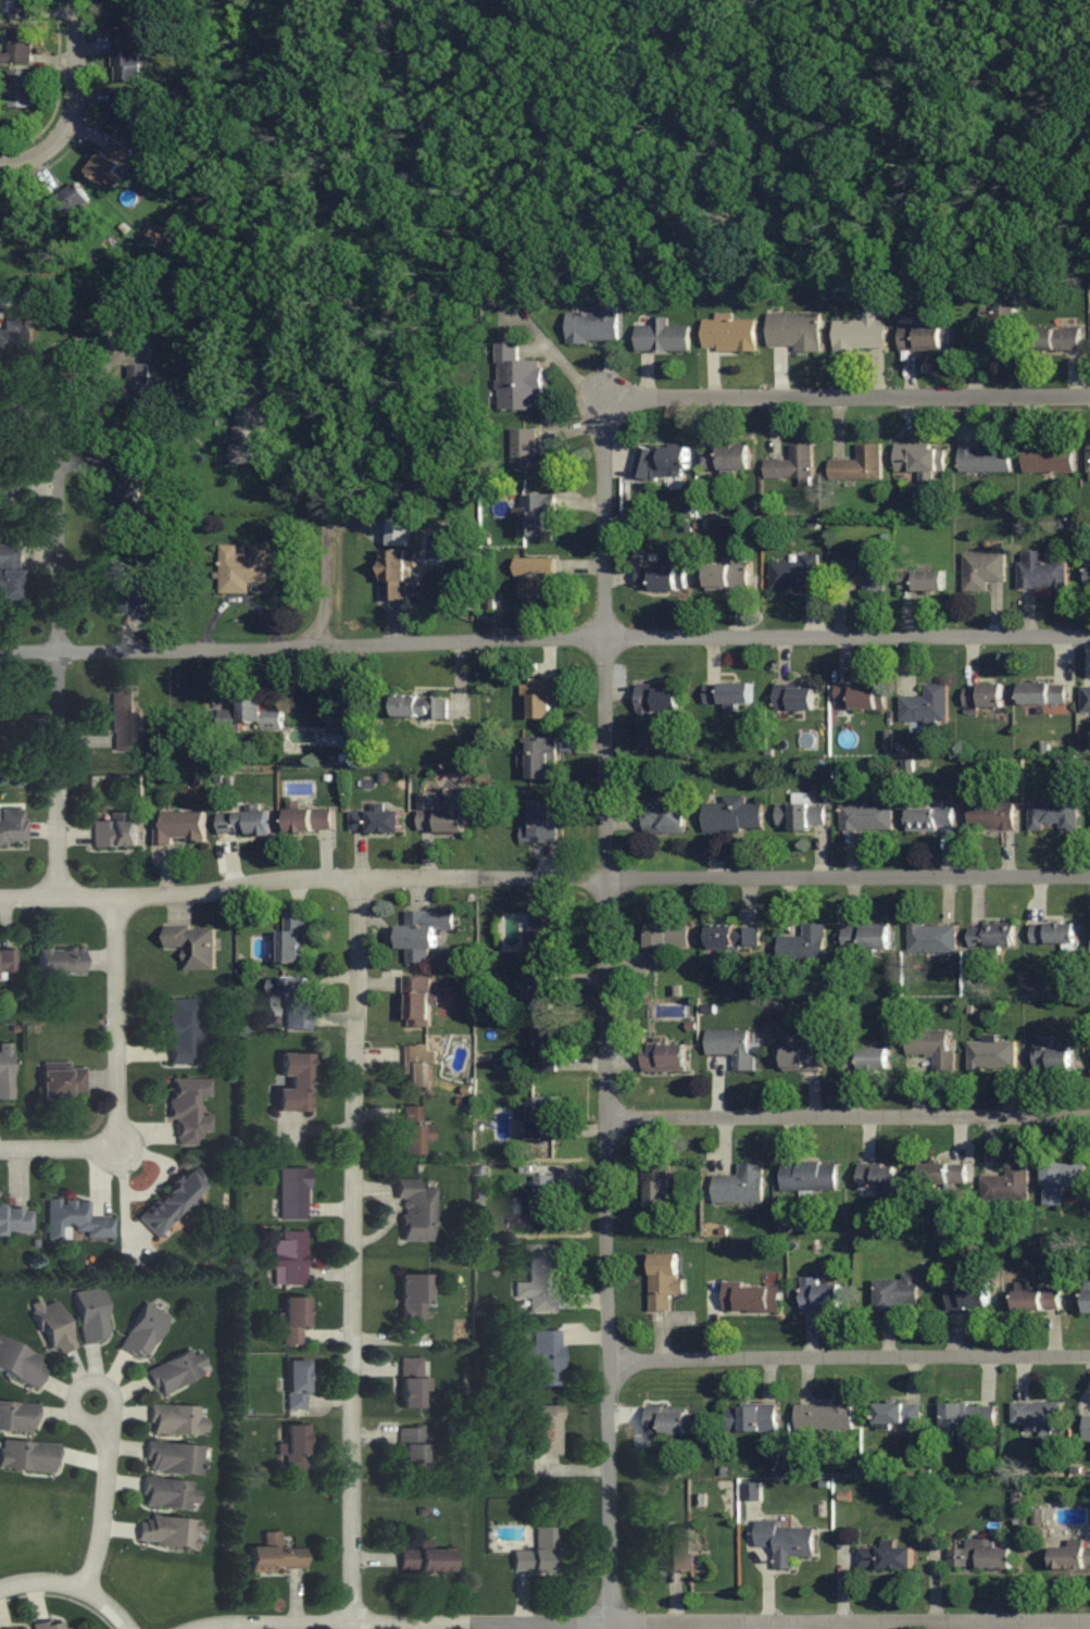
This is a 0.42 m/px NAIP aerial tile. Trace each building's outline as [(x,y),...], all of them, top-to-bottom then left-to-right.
[(32,0),(10,0),(10,18),(32,18),(32,0)] [(146,38),(146,14),(138,14),(138,0),(113,0),(113,38),(146,38)] [(32,62),(32,26),(8,26),(8,62),(32,62)] [(113,82),(140,82),(140,45),(113,45),(113,82)] [(9,107),(35,107),(35,70),(9,70),(9,107)] [(133,90),(111,90),(111,119),(133,119),(133,90)] [(121,181),(113,167),(129,157),(120,142),(88,162),(105,190),(121,181)] [(88,212),(84,204),(89,201),(78,182),(55,195),(67,216),(75,212),(79,218),(88,212)] [(5,206),(9,230),(37,225),(33,201),(5,206)] [(597,312),(567,312),(567,341),(619,341),(619,305),(597,305),(597,312)] [(998,351),(1018,351),(1018,306),(981,306),(981,323),(998,323),(998,351)] [(835,350),(887,350),(887,320),(878,320),(878,310),(863,310),(863,321),(835,321),(835,350)] [(822,349),(822,313),(769,313),(769,349),(822,349)] [(690,350),(690,325),(668,325),(668,317),(654,317),(654,325),(636,325),(636,350),(690,350)] [(756,350),(756,319),(704,319),(704,350),(756,350)] [(951,324),(901,324),(901,349),(951,349),(951,324)] [(32,328),(17,327),(17,326),(0,326),(0,352),(32,353),(32,328)] [(1081,350),(1081,327),(1032,327),(1032,350),(1081,350)] [(498,341),(499,409),(542,409),(542,359),(520,359),(519,340),(498,341)] [(148,407),(149,364),(129,364),(129,384),(117,384),(116,406),(148,407)] [(235,464),(267,464),(267,441),(261,441),(261,406),(235,406),(235,464)] [(512,428),(512,472),(555,472),(555,454),(537,454),(537,428),(512,428)] [(751,469),(751,443),(721,444),(721,448),(704,448),(704,470),(721,470),(721,476),(734,476),(734,470),(751,469)] [(882,480),(882,444),(858,444),(858,460),(831,460),(831,480),(882,480)] [(1075,472),(1075,444),(1025,444),(1025,473),(1075,472)] [(688,446),(635,445),(635,477),(688,477),(688,446)] [(813,478),(813,445),(792,445),(792,459),(766,459),(766,478),(813,478)] [(896,472),(945,472),(946,446),(896,445),(896,472)] [(1011,472),(1011,446),(961,446),(961,472),(1011,472)] [(141,501),(141,482),(117,482),(117,537),(141,537),(141,516),(147,516),(147,501),(141,501)] [(556,513),(556,494),(521,494),(522,536),(547,536),(547,513),(556,513)] [(0,545),(0,598),(19,598),(19,545),(0,545)] [(268,584),(268,545),(244,545),(221,545),(220,593),(249,593),(249,583),(268,584)] [(407,601),(407,550),(382,550),(382,601),(407,601)] [(881,551),(838,551),(838,572),(864,572),(864,591),(881,591),(881,551)] [(1045,551),(1019,551),(1019,589),(1066,589),(1066,562),(1045,562),(1045,551)] [(818,554),(802,554),(802,562),(771,562),(771,589),(818,589),(818,554)] [(1004,554),(964,554),(964,592),(987,592),(987,582),(1004,582),(1004,554)] [(686,566),(678,566),(678,555),(658,555),(658,565),(652,565),(652,591),(686,590),(686,566)] [(519,558),(519,604),(547,604),(547,576),(554,576),(554,558),(519,558)] [(749,591),(749,563),(706,563),(706,591),(749,591)] [(118,611),(142,611),(142,567),(118,567),(118,611)] [(899,571),(899,591),(944,591),(944,571),(899,571)] [(530,718),(556,718),(556,680),(522,680),(522,696),(530,696),(530,718)] [(752,682),(705,682),(705,704),(752,704),(752,682)] [(1021,704),(1066,704),(1066,683),(1021,683),(1021,704)] [(925,696),(900,696),(900,722),(947,722),(947,684),(925,684),(925,696)] [(963,706),(1003,706),(1003,684),(963,684),(963,706)] [(1082,684),(1082,712),(1089,712),(1089,684),(1082,684)] [(637,721),(651,721),(651,710),(679,710),(679,685),(637,685),(637,721)] [(835,710),(885,710),(885,685),(835,685),(835,710)] [(814,710),(814,686),(776,686),(776,710),(814,710)] [(112,751),(135,751),(135,688),(112,688),(112,751)] [(282,709),(263,709),(263,694),(239,694),(239,709),(220,709),(219,728),(261,729),(261,730),(282,730),(282,709)] [(448,696),(394,696),(394,718),(448,718),(448,696)] [(0,707),(0,732),(18,732),(18,707),(0,707)] [(347,727),(330,727),(330,746),(347,746),(347,727)] [(555,738),(521,738),(521,766),(529,766),(528,779),(554,779),(555,738)] [(466,801),(439,801),(439,792),(419,792),(419,831),(465,831),(466,801)] [(1000,802),(967,802),(967,829),(1014,829),(1014,794),(1000,794),(1000,802)] [(704,803),(704,830),(762,830),(762,802),(746,802),(746,795),(724,795),(724,803),(704,803)] [(857,803),(857,795),(841,795),(841,829),(892,829),(892,803),(857,803)] [(521,826),(521,842),(557,842),(557,800),(531,800),(531,826),(521,826)] [(1029,829),(1076,829),(1076,800),(1029,800),(1029,829)] [(685,802),(644,802),(644,831),(685,831),(685,802)] [(825,827),(825,803),(776,804),(776,827),(825,827)] [(954,830),(954,807),(907,807),(907,830),(954,830)] [(0,809),(0,846),(26,845),(25,808),(0,809)] [(287,808),(287,831),(333,831),(333,808),(287,808)] [(205,843),(205,810),(161,810),(161,820),(155,820),(155,843),(205,843)] [(350,831),(401,831),(401,810),(350,810),(350,831)] [(219,835),(270,835),(270,811),(219,811),(219,835)] [(92,819),(92,846),(140,846),(140,819),(92,819)] [(397,925),(397,950),(407,950),(407,963),(429,963),(429,949),(435,949),(435,930),(454,930),(454,911),(406,911),(406,925),(397,925)] [(307,962),(307,913),(282,913),(282,962),(307,962)] [(530,913),(530,956),(556,956),(556,913),(530,913)] [(1075,923),(1031,923),(1031,944),(1062,944),(1062,948),(1076,948),(1075,923)] [(647,924),(647,967),(666,967),(666,948),(689,948),(689,924),(647,924)] [(824,924),(803,924),(803,936),(781,936),(781,961),(824,961),(824,924)] [(843,951),(889,951),(889,924),(843,924),(843,951)] [(1014,947),(1014,924),(968,924),(968,947),(1014,947)] [(955,925),(907,925),(907,953),(955,953),(955,925)] [(185,948),(185,970),(215,970),(215,926),(165,926),(165,948),(185,948)] [(759,926),(708,926),(708,948),(759,948),(759,926)] [(35,974),(84,974),(84,948),(35,948),(35,974)] [(5,973),(16,973),(16,950),(0,950),(0,980),(5,980),(5,973)] [(556,974),(519,974),(519,998),(533,998),(533,1010),(556,1010),(556,974)] [(405,1027),(431,1027),(431,977),(405,977),(405,1027)] [(283,1028),(309,1028),(309,978),(283,978),(283,1028)] [(168,999),(168,1063),(196,1063),(196,1045),(199,1045),(199,999),(168,999)] [(537,1027),(537,1072),(557,1072),(557,1027),(537,1027)] [(707,1054),(735,1054),(735,1070),(752,1070),(752,1030),(707,1030),(707,1054)] [(954,1070),(954,1050),(949,1050),(949,1030),(906,1030),(906,1056),(933,1056),(933,1070),(954,1070)] [(821,1071),(821,1037),(805,1037),(805,1046),(776,1045),(776,1071),(821,1071)] [(1015,1069),(1015,1041),(986,1041),(986,1042),(967,1042),(967,1069),(1015,1069)] [(12,1099),(11,1043),(0,1043),(0,1099),(12,1099)] [(643,1070),(687,1070),(687,1044),(644,1044),(643,1070)] [(1072,1072),(1072,1045),(1036,1045),(1036,1072),(1072,1072)] [(402,1046),(402,1087),(430,1087),(430,1063),(434,1063),(434,1046),(402,1046)] [(889,1049),(844,1049),(844,1070),(889,1070),(889,1049)] [(309,1053),(276,1052),(276,1075),(287,1075),(287,1087),(274,1087),(274,1111),(308,1111),(309,1053)] [(40,1098),(85,1097),(85,1068),(40,1068),(40,1098)] [(168,1120),(176,1120),(176,1145),(198,1145),(198,1131),(210,1131),(210,1114),(199,1114),(199,1096),(210,1095),(210,1078),(168,1078),(168,1120)] [(557,1141),(557,1097),(531,1097),(531,1108),(521,1108),(521,1119),(530,1119),(530,1141),(557,1141)] [(421,1106),(401,1106),(401,1154),(421,1154),(421,1141),(433,1141),(433,1124),(421,1124),(421,1106)] [(837,1162),(783,1162),(783,1191),(837,1191),(837,1162)] [(154,1236),(209,1181),(191,1163),(136,1219),(154,1236)] [(763,1163),(738,1163),(738,1175),(713,1175),(713,1203),(763,1203),(763,1163)] [(966,1163),(922,1163),(922,1184),(966,1184),(966,1163)] [(1006,1175),(981,1175),(981,1200),(1030,1200),(1030,1163),(1006,1163),(1006,1175)] [(670,1164),(642,1164),(642,1207),(670,1207),(670,1164)] [(859,1197),(897,1197),(897,1164),(859,1164),(859,1197)] [(1044,1164),(1044,1189),(1086,1188),(1086,1164),(1044,1164)] [(279,1219),(307,1219),(307,1167),(279,1167),(279,1219)] [(558,1220),(557,1175),(534,1175),(534,1204),(525,1204),(525,1220),(558,1220)] [(418,1179),(396,1178),(396,1199),(401,1199),(400,1240),(435,1240),(435,1187),(418,1187),(418,1179)] [(45,1241),(61,1241),(62,1228),(86,1229),(85,1237),(112,1238),(113,1218),(88,1217),(89,1200),(46,1199),(45,1241)] [(31,1234),(31,1203),(0,1203),(0,1234),(31,1234)] [(306,1284),(306,1232),(273,1232),(273,1284),(306,1284)] [(514,1298),(529,1298),(529,1312),(558,1311),(558,1244),(528,1245),(528,1282),(514,1282),(514,1298)] [(678,1279),(678,1254),(650,1254),(650,1311),(670,1311),(670,1295),(685,1295),(685,1279),(678,1279)] [(919,1273),(902,1273),(902,1279),(877,1279),(877,1312),(900,1312),(900,1306),(919,1306),(919,1273)] [(399,1321),(420,1321),(420,1303),(429,1303),(429,1274),(399,1274),(399,1321)] [(818,1277),(802,1277),(802,1311),(841,1311),(841,1284),(818,1284),(818,1277)] [(990,1282),(948,1282),(948,1308),(990,1308),(990,1282)] [(780,1312),(780,1285),(724,1285),(724,1312),(780,1312)] [(109,1339),(101,1287),(73,1291),(81,1343),(109,1339)] [(1060,1290),(1015,1290),(1015,1311),(1060,1311),(1060,1290)] [(305,1298),(282,1298),(282,1344),(305,1344),(305,1298)] [(54,1299),(42,1305),(40,1299),(30,1304),(53,1356),(75,1346),(54,1299)] [(167,1313),(142,1301),(120,1350),(146,1362),(167,1313)] [(533,1347),(519,1347),(519,1364),(534,1364),(534,1386),(561,1386),(561,1330),(533,1330),(533,1347)] [(0,1338),(0,1371),(37,1387),(46,1367),(37,1363),(40,1356),(0,1338)] [(200,1352),(192,1355),(190,1350),(146,1370),(158,1396),(203,1376),(199,1367),(206,1364),(200,1352)] [(422,1357),(400,1358),(400,1407),(429,1407),(429,1377),(422,1377),(422,1357)] [(286,1409),(306,1409),(306,1360),(286,1360),(286,1409)] [(0,1401),(0,1429),(35,1431),(36,1404),(0,1401)] [(1027,1424),(1027,1431),(1063,1431),(1063,1403),(1012,1403),(1012,1424),(1027,1424)] [(904,1425),(904,1435),(921,1435),(921,1404),(876,1404),(876,1425),(904,1425)] [(996,1404),(942,1405),(942,1435),(959,1435),(959,1441),(974,1441),(973,1429),(996,1428),(996,1404)] [(148,1433),(207,1435),(207,1418),(200,1417),(200,1406),(149,1405),(148,1433)] [(854,1405),(796,1405),(796,1430),(854,1430),(854,1405)] [(562,1453),(562,1406),(535,1406),(535,1426),(529,1426),(529,1441),(530,1441),(530,1453),(562,1453)] [(726,1432),(778,1432),(778,1406),(726,1406),(726,1432)] [(687,1436),(687,1409),(646,1409),(646,1436),(687,1436)] [(306,1425),(284,1425),(284,1471),(306,1471),(306,1425)] [(424,1427),(398,1427),(398,1469),(434,1469),(434,1443),(424,1443),(424,1427)] [(0,1440),(0,1469),(56,1472),(57,1444),(0,1440)] [(144,1470),(201,1476),(204,1447),(147,1441),(144,1470)] [(200,1490),(192,1489),(193,1482),(143,1477),(141,1505),(198,1511),(200,1490)] [(744,1500),(761,1500),(761,1483),(744,1483),(744,1500)] [(200,1520),(139,1515),(137,1545),(197,1550),(200,1520)] [(791,1521),(757,1520),(757,1546),(777,1547),(776,1569),(795,1569),(795,1556),(815,1557),(815,1527),(790,1527),(791,1521)] [(559,1527),(534,1528),(534,1551),(511,1551),(512,1572),(559,1572),(559,1527)] [(694,1572),(694,1531),(668,1531),(668,1572),(694,1572)] [(279,1532),(261,1532),(261,1547),(248,1547),(248,1571),(305,1571),(305,1548),(279,1548),(279,1532)] [(950,1549),(950,1569),(1013,1570),(1013,1549),(980,1549),(981,1541),(968,1541),(968,1549),(950,1549)] [(1053,1547),(1053,1570),(1089,1570),(1089,1547),(1053,1547)] [(858,1548),(858,1569),(913,1569),(913,1548),(858,1548)] [(450,1549),(404,1549),(404,1572),(450,1572),(450,1549)] [(62,1619),(33,1625),(34,1628),(64,1628),(62,1619)]
